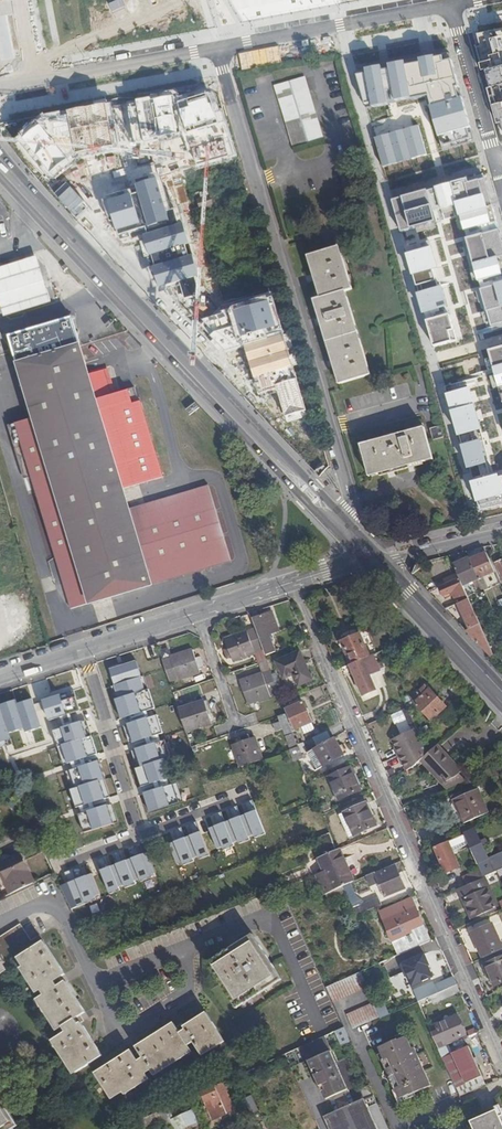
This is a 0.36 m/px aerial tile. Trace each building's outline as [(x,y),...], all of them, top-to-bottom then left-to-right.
[(475,32),(485,71),(492,70),(501,68),(501,28),(475,32)] [(402,43),(361,47),(362,61),(403,57),(402,43)] [(429,98),(460,91),(450,55),(420,61),(429,98)] [(429,98),(420,61),(402,64),(411,103),(429,98)] [(411,103),(402,64),(387,68),(395,106),(411,103)] [(395,106),(387,68),(369,72),(378,110),(395,106)] [(492,70),(498,95),(494,96),(497,104),(501,103),(501,68),(492,70)] [(303,77),(274,85),(293,147),(322,139),(303,77)] [(177,101),(174,91),(125,100),(134,143),(180,133),(182,137),(193,167),(236,155),(215,98),(213,99),(210,100),(208,92),(177,101)] [(440,136),(471,128),(460,91),(429,98),(440,136)] [(53,111),(42,113),(8,141),(48,183),(78,155),(83,153),(118,146),(109,101),(53,111)] [(448,162),(478,154),(471,128),(440,136),(448,162)] [(429,137),(417,140),(424,168),(436,164),(429,137)] [(417,140),(401,144),(409,172),(424,168),(417,140)] [(401,144),(385,148),(393,177),(409,172),(401,144)] [(133,182),(135,187),(101,197),(114,240),(137,232),(138,236),(154,288),(199,276),(182,220),(170,224),(168,219),(155,176),(133,182)] [(490,200),(484,178),(445,187),(452,211),(490,200)] [(432,190),(416,196),(429,244),(446,239),(432,190)] [(416,196),(393,202),(406,250),(429,244),(416,196)] [(498,229),(490,200),(452,211),(461,239),(498,229)] [(498,229),(461,239),(470,272),(501,262),(501,243),(498,229)] [(339,247),(307,257),(319,298),(313,300),(337,385),(369,375),(343,290),(351,288),(339,247)] [(24,332),(38,328),(32,307),(55,301),(41,255),(0,267),(0,294),(6,315),(19,311),(24,332)] [(133,260),(124,262),(128,277),(136,274),(133,260)] [(470,272),(478,300),(501,294),(501,262),(470,272)] [(443,263),(414,269),(425,308),(454,301),(443,263)] [(216,283),(214,267),(199,269),(201,285),(216,283)] [(478,300),(485,325),(501,321),(501,294),(478,300)] [(271,295),(231,306),(224,313),(195,320),(224,353),(242,347),(258,393),(276,389),(283,417),(307,410),(296,376),(289,354),(271,295)] [(463,339),(454,301),(425,308),(434,347),(463,339)] [(20,362),(82,343),(74,318),(38,328),(24,332),(12,336),(17,352),(20,362)] [(476,346),(486,380),(501,375),(501,338),(476,346)] [(151,583),(130,508),(124,487),(91,374),(82,343),(20,362),(36,417),(17,422),(70,606),(151,583)] [(91,374),(124,487),(141,482),(139,477),(146,475),(148,480),(164,475),(141,398),(138,399),(134,385),(133,386),(115,391),(114,388),(111,376),(110,373),(111,372),(112,370),(111,366),(108,365),(103,366),(101,369),(102,371),(91,374)] [(116,375),(111,376),(114,388),(119,386),(116,375)] [(486,380),(494,406),(501,404),(501,375),(486,380)] [(471,379),(448,385),(455,411),(479,405),(471,379)] [(485,429),(479,405),(455,411),(462,436),(483,430),(485,429)] [(439,426),(428,429),(431,440),(442,436),(439,426)] [(421,427),(371,442),(380,474),(431,459),(421,427)] [(495,467),(485,429),(483,430),(462,436),(471,473),(495,467)] [(367,478),(380,474),(371,442),(358,446),(367,478)] [(475,487),(482,513),(501,508),(501,481),(475,487)] [(155,501),(130,508),(151,583),(232,559),(210,484),(162,498),(164,503),(156,506),(155,501)] [(479,579),(495,572),(487,554),(470,560),(479,579)] [(463,586),(479,579),(470,560),(469,558),(453,564),(456,571),(463,586)] [(451,590),(457,602),(458,601),(468,597),(463,586),(456,571),(442,578),(444,583),(439,585),(438,586),(442,594),(451,590)] [(458,601),(470,627),(481,623),(470,599),(468,597),(458,601)] [(254,618),(266,654),(275,650),(269,636),(280,632),(272,613),(254,618)] [(490,656),(495,654),(481,623),(470,627),(465,629),(490,656)] [(254,654),(264,650),(256,628),(224,639),(233,661),(254,654)] [(350,665),(369,657),(359,634),(346,639),(345,638),(339,641),(346,657),(350,655),(351,657),(347,659),(350,665)] [(406,641),(393,651),(399,656),(411,647),(406,641)] [(264,650),(254,654),(258,664),(258,663),(267,660),(264,650)] [(192,651),(162,660),(167,674),(170,682),(199,673),(198,669),(195,659),(192,651)] [(300,651),(277,660),(283,677),(293,673),(298,684),(311,679),(300,651)] [(412,651),(400,660),(404,666),(416,657),(412,651)] [(141,656),(108,666),(123,718),(156,708),(141,656)] [(369,657),(350,665),(363,696),(376,691),(369,675),(380,671),(379,670),(382,670),(378,660),(375,661),(373,656),(369,657)] [(200,657),(195,659),(198,669),(203,667),(200,657)] [(271,671),(267,660),(258,663),(262,674),(271,671)] [(271,671),(262,674),(270,696),(279,693),(277,688),(272,675),(271,671)] [(270,696),(262,674),(240,681),(248,704),(270,696)] [(276,674),(272,675),(277,688),(281,686),(276,674)] [(422,693),(414,698),(429,718),(445,704),(430,685),(428,687),(426,683),(419,688),(422,693)] [(49,726),(48,722),(76,713),(68,688),(37,698),(35,692),(0,703),(0,742),(49,726)] [(209,698),(205,700),(209,713),(213,711),(209,698)] [(205,700),(179,709),(186,731),(212,722),(209,713),(205,700)] [(291,717),(288,718),(290,724),(293,723),(296,728),(303,725),(312,722),(303,701),(287,708),(291,717)] [(403,710),(413,732),(417,730),(415,725),(407,708),(403,710)] [(406,721),(402,712),(391,717),(395,726),(406,721)] [(285,713),(278,715),(280,721),(273,724),(276,731),(283,730),(284,735),(291,733),(285,713)] [(143,789),(149,813),(184,803),(165,736),(167,736),(160,714),(124,724),(130,745),(132,745),(144,789),(143,789)] [(60,724),(67,762),(98,757),(91,719),(60,724)] [(315,728),(312,722),(303,725),(306,732),(315,728)] [(425,722),(415,725),(417,730),(421,738),(430,735),(425,722)] [(418,762),(445,790),(465,781),(459,774),(453,767),(455,764),(437,744),(427,753),(421,738),(417,730),(413,732),(392,741),(405,772),(414,769),(418,762)] [(312,738),(316,746),(330,739),(326,731),(312,738)] [(291,733),(284,735),(289,749),(297,746),(291,733)] [(241,741),(233,744),(240,766),(262,759),(254,737),(249,738),(241,741)] [(342,754),(334,737),(330,739),(316,746),(314,747),(323,764),(342,754)] [(303,742),(298,745),(298,748),(301,753),(303,752),(306,751),(303,742)] [(305,756),(303,752),(301,753),(298,748),(291,750),(295,759),(305,756)] [(105,759),(68,768),(84,833),(121,824),(105,759)] [(462,771),(455,764),(453,767),(459,774),(462,771)] [(349,767),(330,775),(340,797),(359,789),(349,767)] [(499,768),(494,770),(497,776),(501,774),(499,768)] [(470,792),(468,788),(452,795),(454,799),(464,823),(492,812),(481,788),(470,792)] [(328,802),(322,804),(325,811),(331,808),(328,802)] [(367,803),(342,814),(352,836),(376,825),(367,803)] [(180,865),(272,836),(263,808),(171,837),(180,865)] [(464,834),(472,852),(480,871),(483,878),(501,869),(501,853),(490,859),(484,847),(488,845),(486,839),(482,840),(477,828),(464,834)] [(329,832),(319,836),(326,855),(337,851),(329,832)] [(459,866),(449,841),(435,847),(446,872),(459,866)] [(99,866),(100,869),(62,882),(71,909),(161,877),(151,848),(99,866)] [(352,882),(339,850),(337,851),(326,855),(320,858),(324,869),(329,880),(333,890),(343,886),(352,882)] [(10,895),(34,884),(21,855),(0,863),(0,871),(10,895)] [(376,874),(375,872),(368,875),(372,885),(379,882),(385,896),(405,887),(395,865),(376,874)] [(321,883),(329,880),(324,869),(316,872),(321,883)] [(465,878),(467,885),(473,882),(483,878),(480,871),(465,878)] [(486,911),(473,882),(467,885),(446,894),(450,905),(453,903),(461,922),(486,911)] [(369,909),(365,901),(357,896),(352,884),(344,888),(356,914),(369,909)] [(378,896),(365,901),(369,909),(381,903),(378,896)] [(382,911),(401,953),(429,941),(410,899),(382,911)] [(450,905),(460,927),(487,915),(486,911),(461,922),(453,903),(450,905)] [(481,958),(501,949),(491,924),(471,933),(481,958)] [(17,962),(38,995),(41,993),(44,998),(39,1001),(59,1032),(63,1030),(66,1035),(55,1042),(76,1075),(101,1059),(77,1021),(84,1016),(64,985),(57,989),(54,984),(63,978),(39,939),(29,944),(18,927),(0,939),(0,973),(17,962)] [(277,977),(252,938),(207,966),(232,1006),(277,977)] [(433,975),(421,948),(405,955),(417,981),(433,975)] [(483,966),(492,987),(501,982),(501,958),(483,966)] [(333,1002),(367,988),(360,971),(327,987),(333,1002)] [(413,989),(418,1002),(433,995),(446,989),(443,982),(441,976),(413,989)] [(456,976),(443,982),(446,989),(460,983),(456,976)] [(462,990),(460,983),(446,989),(433,995),(436,1002),(462,990)] [(353,1029),(379,1017),(377,1011),(373,1002),(347,1014),(353,1029)] [(386,1008),(377,1011),(379,1017),(380,1018),(389,1014),(386,1008)] [(458,1013),(435,1023),(435,1025),(449,1019),(454,1021),(460,1018),(458,1013)] [(454,1021),(449,1019),(450,1023),(457,1038),(467,1034),(460,1018),(454,1021)] [(174,1028),(136,1052),(142,1060),(136,1063),(131,1054),(98,1075),(114,1101),(147,1081),(146,1078),(151,1075),(153,1078),(191,1054),(189,1051),(195,1047),(201,1058),(224,1045),(208,1019),(180,1037),(174,1028)] [(435,1025),(429,1027),(439,1049),(443,1047),(440,1040),(442,1039),(444,1043),(457,1038),(450,1023),(449,1019),(435,1025)] [(338,1030),(343,1044),(351,1041),(346,1027),(338,1030)] [(397,1040),(391,1043),(407,1081),(425,1073),(415,1048),(412,1048),(407,1036),(398,1040),(397,1040)] [(431,1087),(425,1073),(407,1081),(391,1043),(380,1048),(385,1059),(382,1060),(386,1069),(383,1071),(382,1075),(383,1078),(386,1079),(389,1084),(392,1083),(400,1099),(410,1094),(411,1095),(431,1087)] [(487,1084),(483,1075),(466,1083),(453,1052),(449,1044),(443,1047),(439,1049),(446,1065),(460,1096),(487,1084)] [(469,1046),(453,1052),(466,1083),(483,1075),(469,1046)] [(330,1051),(313,1058),(319,1072),(315,1074),(320,1085),(323,1084),(329,1097),(346,1089),(330,1051)] [(309,1060),(315,1074),(319,1072),(313,1058),(309,1060)] [(233,1107),(222,1083),(202,1092),(210,1110),(213,1108),(217,1118),(228,1113),(226,1110),(233,1107)] [(326,1098),(329,1097),(323,1084),(320,1085),(326,1098)] [(361,1089),(365,1098),(374,1094),(370,1085),(361,1089)] [(329,1097),(335,1111),(353,1103),(346,1089),(329,1097)] [(374,1094),(365,1098),(363,1099),(377,1128),(389,1128),(374,1094)] [(363,1099),(353,1103),(335,1111),(324,1117),(329,1128),(377,1128),(363,1099)] [(16,1125),(0,1100),(0,1128),(8,1128),(16,1125)] [(167,1111),(173,1126),(175,1128),(178,1128),(186,1125),(178,1106),(167,1111)] [(167,1128),(173,1126),(167,1111),(166,1108),(160,1111),(167,1128)] [(470,1120),(474,1128),(501,1128),(501,1120),(497,1109),(470,1120)]
